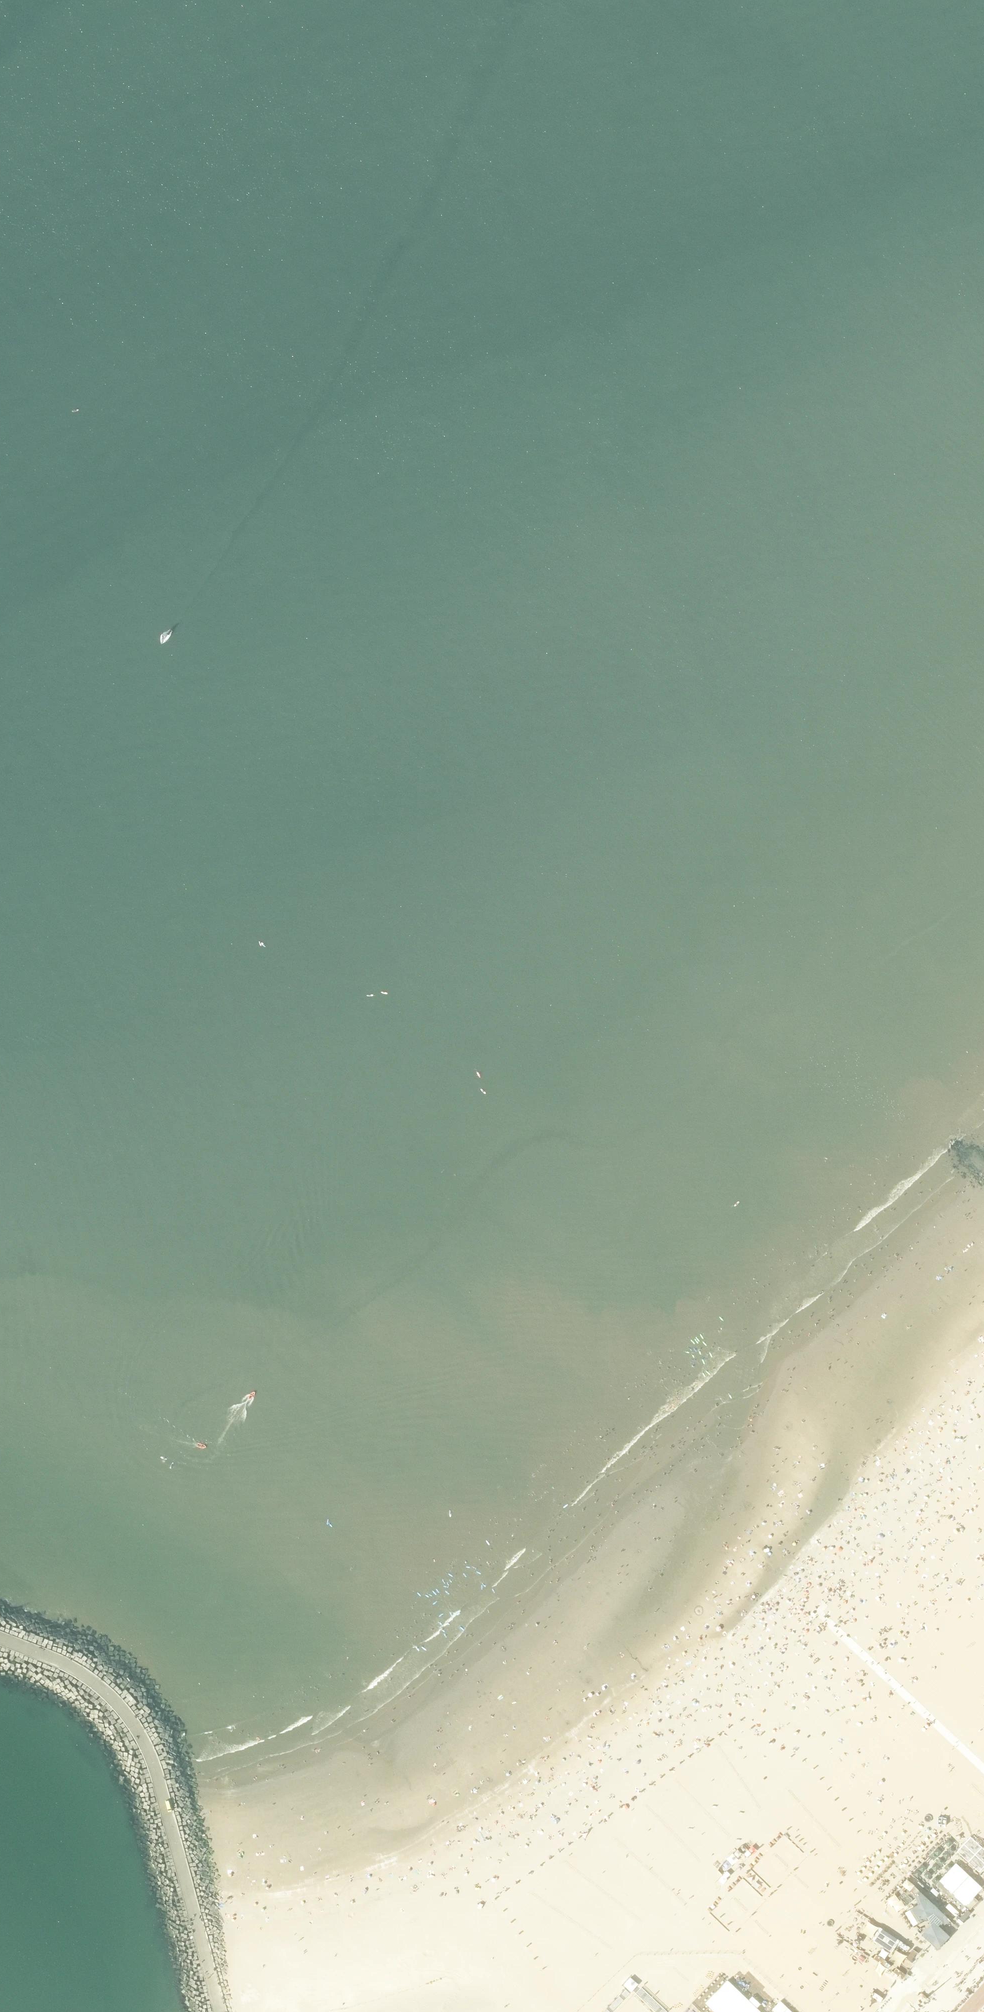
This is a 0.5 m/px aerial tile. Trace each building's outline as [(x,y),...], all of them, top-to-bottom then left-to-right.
[(956,1863),(935,1886),(961,1911),(965,1907),(969,1910),(978,1901),(974,1897),(982,1888),(956,1863)] [(929,1922),(921,1932),(937,1947),(948,1935),(936,1924),(941,1919),(944,1923),(950,1919),(916,1889),(915,1891),(919,1901),(911,1906),(918,1921),(926,1915),(929,1922)] [(878,1926),(871,1937),(892,1951),(897,1944),(907,1951),(909,1947),(878,1926)] [(828,2009),(833,2011),(873,2011),(895,1980),(863,1958),(828,2009)]
